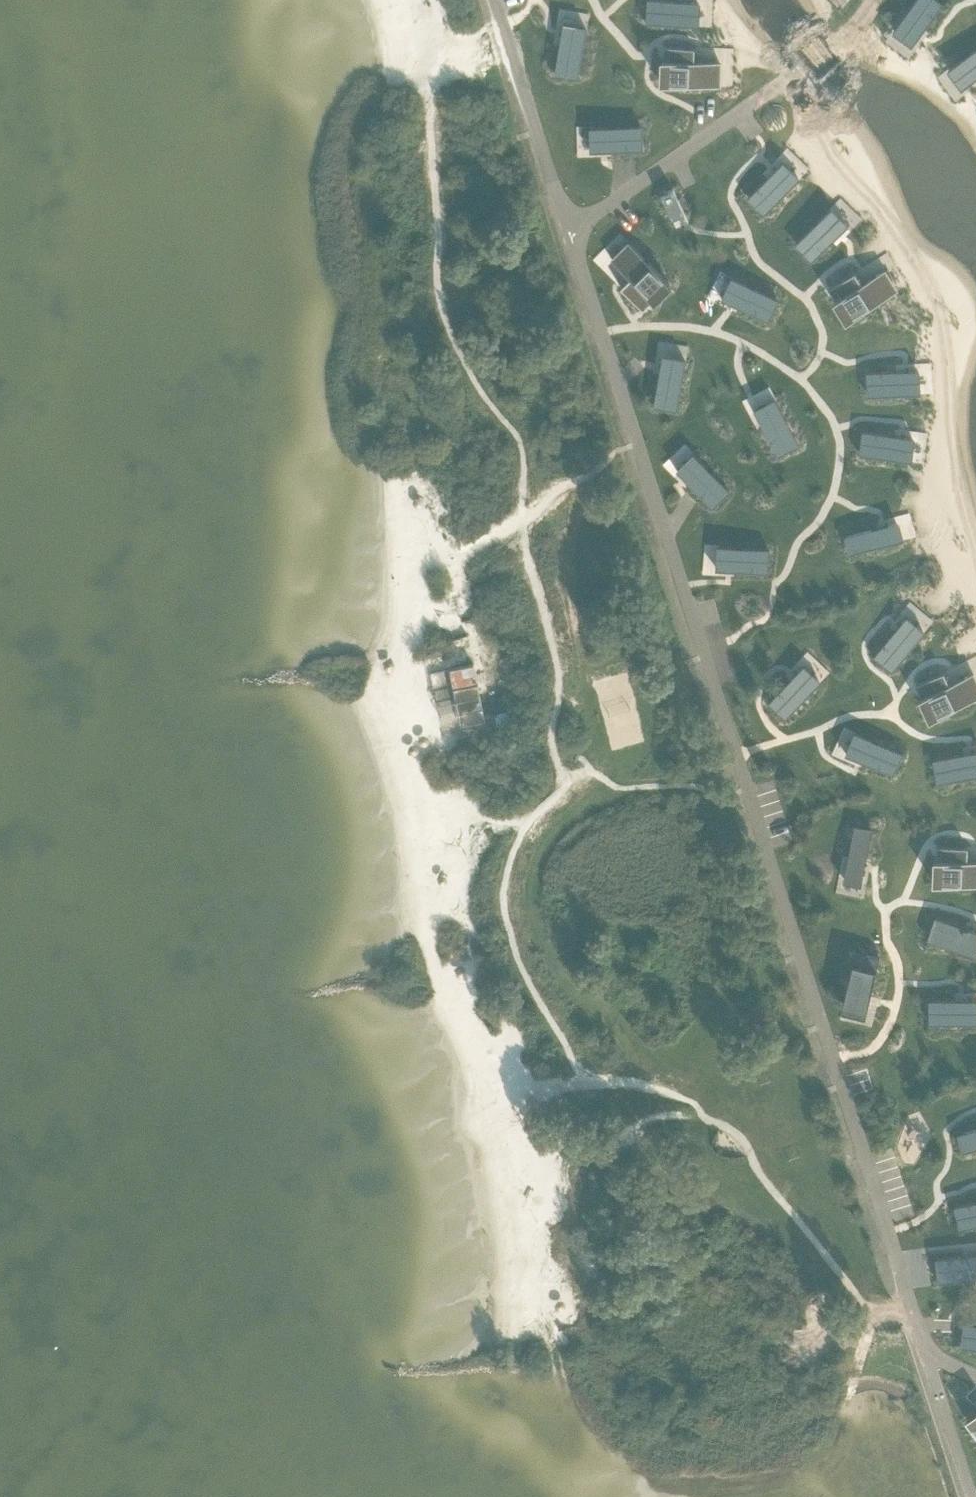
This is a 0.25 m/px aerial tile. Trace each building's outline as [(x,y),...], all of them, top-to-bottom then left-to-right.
[(648,1),(650,19),(666,17),(664,0),(658,0),(648,1)] [(584,6),(586,15),(603,13),(602,3),(584,6)] [(609,12),(614,33),(635,28),(630,7),(609,12)] [(746,28),(763,24),(760,14),(744,19),(746,28)] [(555,34),(535,37),(538,58),(559,54),(555,34)] [(724,59),(671,58),(671,82),(724,83),(724,59)] [(568,71),(559,74),(567,104),(576,102),(568,71)] [(769,103),(768,83),(759,83),(760,104),(769,103)] [(590,146),(573,147),(575,168),(592,166),(590,146)] [(672,281),(636,243),(619,259),(655,298),(672,281)] [(786,264),(781,243),(771,246),(776,267),(786,264)] [(747,253),(728,259),(736,285),(756,278),(747,253)] [(713,258),(698,263),(702,276),(708,274),(712,287),(721,284),(713,258)] [(899,288),(886,268),(841,296),(854,316),(899,288)] [(688,338),(669,340),(672,363),(691,361),(688,338)] [(750,430),(741,433),(748,454),(757,451),(750,430)] [(876,570),(885,569),(882,550),(873,552),(876,570)] [(473,662),(449,665),(451,682),(476,679),(473,662)] [(975,672),(926,692),(935,714),(975,697),(975,675),(975,672)] [(482,705),(477,685),(457,689),(462,710),(482,705)] [(511,706),(497,709),(500,726),(514,723),(511,706)] [(486,725),(485,715),(461,718),(462,729),(486,725)] [(943,859),(943,883),(975,883),(975,859),(943,859)] [(855,951),(842,1003),(866,1008),(878,956),(855,951)] [(945,1327),(949,1344),(975,1337),(975,1319),(945,1327)] [(975,1384),(975,1364),(959,1369),(964,1387),(975,1384)]
